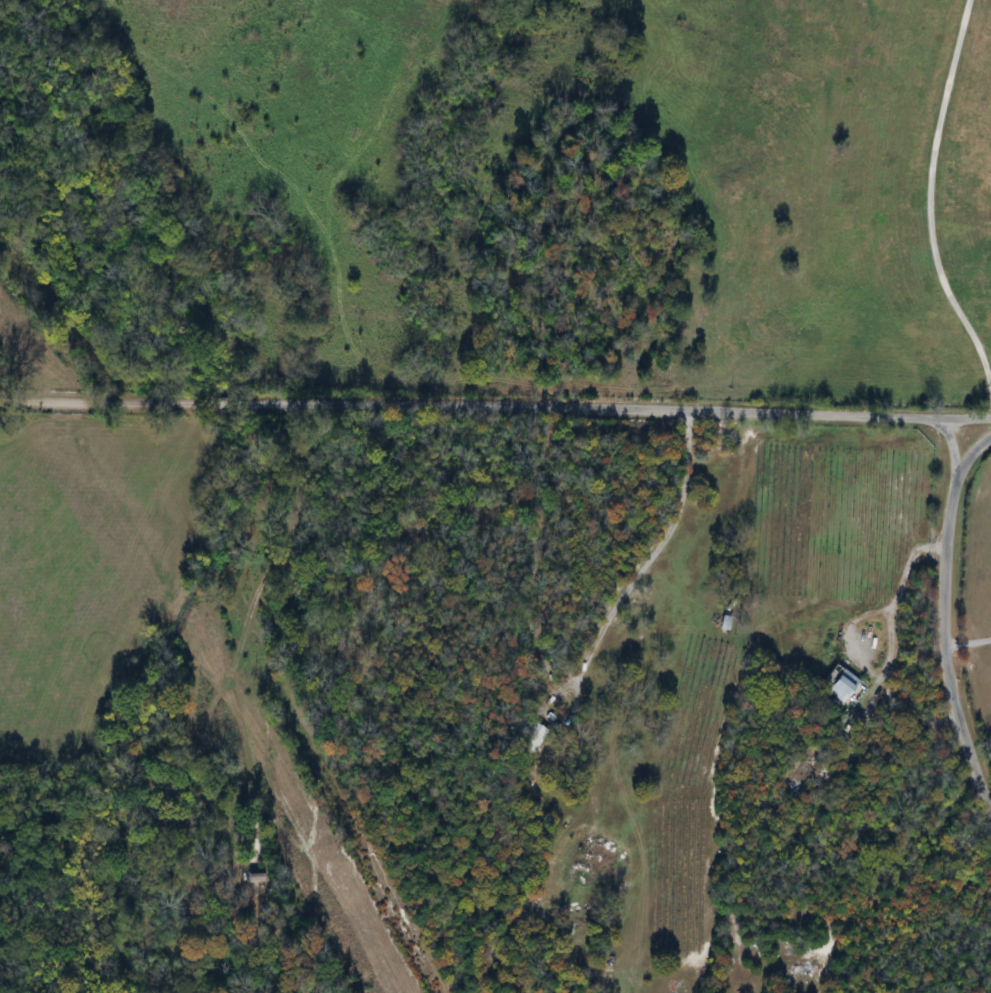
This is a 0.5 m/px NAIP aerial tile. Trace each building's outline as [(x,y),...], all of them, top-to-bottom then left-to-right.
[(733,618),(725,617),(723,629),(731,630),(733,618)] [(831,693),(847,705),(864,683),(848,671),(831,693)] [(525,746),(542,750),(548,728),(532,723),(525,746)] [(259,879),(256,870),(239,875),(242,884),(259,879)]
